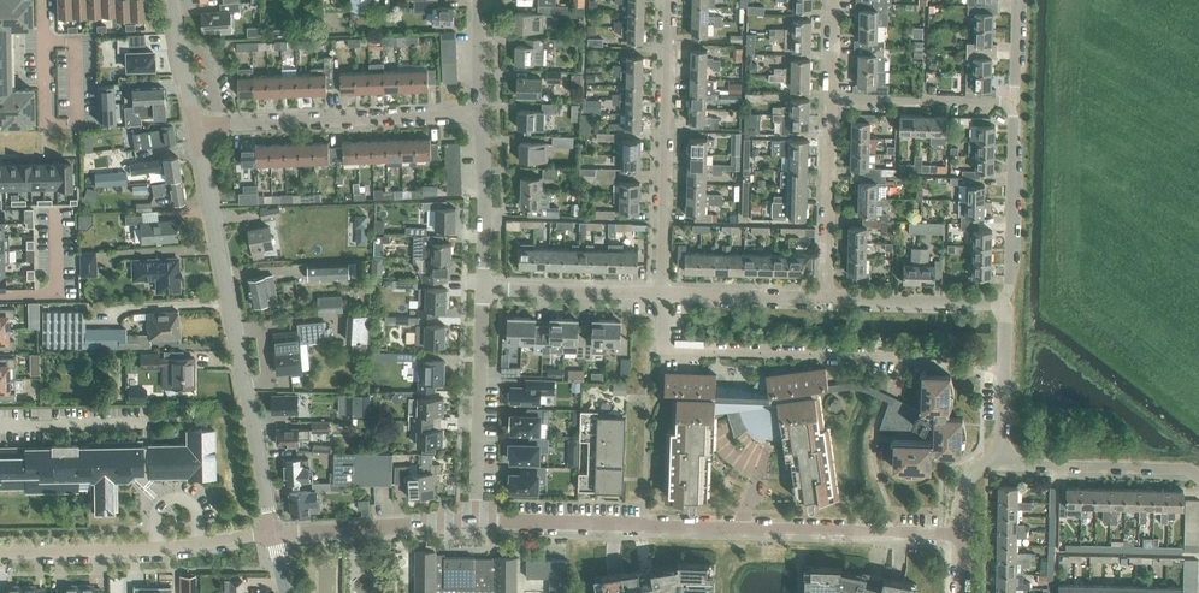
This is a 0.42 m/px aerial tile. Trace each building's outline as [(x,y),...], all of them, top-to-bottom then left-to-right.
[(13,58),(13,43),(9,43),(8,27),(31,26),(30,0),(0,0),(0,58),(13,58)] [(56,17),(71,16),(71,0),(56,0),(56,17)] [(71,16),(86,15),(85,0),(71,0),(71,16)] [(86,15),(100,15),(100,0),(85,0),(86,15)] [(115,0),(100,0),(100,15),(114,14),(115,19),(116,19),(115,0)] [(116,19),(130,19),(129,0),(115,0),(116,19)] [(144,18),(143,0),(129,0),(130,19),(144,18)] [(352,13),(370,13),(371,0),(352,0),(352,13)] [(434,12),(434,23),(453,24),(453,7),(439,7),(439,0),(414,0),(414,11),(434,12)] [(629,13),(645,13),(645,0),(613,0),(613,2),(618,2),(618,3),(629,3),(629,13)] [(812,0),(777,0),(777,1),(789,1),(789,9),(794,9),(794,10),(812,11),(812,0)] [(597,10),(598,1),(590,1),(590,10),(597,10)] [(221,12),(202,13),(203,31),(221,30),(221,34),(233,33),(231,11),(240,11),(239,3),(220,4),(221,12)] [(891,18),(891,4),(856,3),(856,10),(860,10),(860,25),(878,26),(878,17),(891,18)] [(533,23),(543,24),(543,15),(555,15),(555,16),(584,16),(584,6),(557,5),(557,6),(541,5),(534,5),(534,13),(515,12),(515,30),(533,31),(533,23)] [(767,6),(750,5),(750,13),(767,14),(767,6)] [(693,6),(693,21),(708,21),(714,22),(716,22),(722,22),(722,16),(709,15),(709,7),(693,6)] [(975,28),(993,29),(993,13),(998,14),(998,7),(980,6),(970,6),(970,13),(975,13),(975,28)] [(629,13),(628,27),(644,28),(645,13),(629,13)] [(794,20),(793,27),(778,26),(778,35),(811,36),(812,21),(794,20)] [(693,21),(692,36),(708,36),(708,21),(693,21)] [(288,24),(272,25),(272,33),(288,33),(288,24)] [(877,39),(878,26),(860,25),(859,40),(854,40),(854,48),(887,48),(887,39),(877,39)] [(644,28),(628,27),(622,27),(614,27),(614,31),(622,32),(622,34),(628,34),(628,42),(643,43),(644,28)] [(263,28),(248,28),(249,36),(263,36),(263,28)] [(992,44),(993,29),(975,28),(975,42),(969,42),(969,51),(997,51),(997,45),(992,44)] [(441,40),(456,39),(456,32),(440,33),(441,40)] [(793,49),(793,50),(811,51),(811,36),(778,35),(775,35),(769,34),(769,40),(785,41),(785,49),(793,49)] [(127,69),(154,68),(154,58),(153,58),(152,51),(143,52),(143,43),(144,43),(144,35),(129,35),(129,44),(134,44),(134,52),(126,52),(127,69)] [(376,46),(383,45),(382,37),(368,38),(368,44),(376,43),(376,46)] [(353,39),(354,46),(368,46),(368,44),(368,38),(353,39)] [(544,48),(553,48),(553,42),(560,43),(560,39),(525,38),(525,45),(516,45),(516,63),(533,63),(533,59),(544,59),(544,48)] [(267,50),(281,49),(281,41),(274,42),(274,43),(267,43),(267,50)] [(923,49),(923,41),(915,41),(915,49),(923,49)] [(266,42),(252,42),(252,50),(267,50),(267,43),(266,43),(266,42)] [(707,65),(713,65),(721,65),(721,60),(713,60),(714,57),(707,57),(707,50),(715,51),(725,51),(725,45),(706,44),(706,50),(692,50),(691,64),(707,65)] [(887,55),(887,48),(854,48),(854,55),(859,55),(859,70),(876,71),(888,71),(888,70),(887,70),(887,55)] [(923,49),(915,49),(914,58),(923,58),(923,49)] [(974,58),(974,73),(991,74),(992,58),(997,58),(997,51),(969,51),(969,58),(974,58)] [(442,62),(457,61),(457,54),(441,55),(442,62)] [(333,87),(333,73),(332,56),(324,56),(325,69),(311,69),(311,74),(312,94),(326,93),(326,88),(333,87)] [(627,57),(627,72),(643,72),(643,57),(627,57)] [(32,88),(26,88),(9,89),(9,72),(14,72),(13,58),(0,58),(0,119),(1,119),(1,124),(25,124),(24,119),(32,119),(32,88)] [(769,74),(810,75),(811,60),(793,60),(792,67),(784,67),(784,68),(774,68),(774,74),(769,74)] [(369,72),(370,92),(384,91),(384,71),(383,63),(369,64),(369,72)] [(750,72),(759,71),(758,63),(749,64),(750,72)] [(706,79),(707,65),(691,64),(691,79),(706,79)] [(239,97),(254,96),(253,76),(253,68),(238,68),(239,97)] [(398,71),(399,91),(414,90),(413,70),(398,71)] [(435,70),(413,70),(414,90),(428,90),(428,84),(435,84),(435,78),(435,70)] [(888,71),(876,71),(859,70),(858,86),(853,86),(853,93),(888,94),(888,85),(888,71)] [(384,71),(384,91),(399,91),(398,71),(384,71)] [(545,82),(561,83),(561,71),(546,71),(545,82)] [(627,72),(621,71),(613,71),(613,76),(621,76),(620,78),(627,78),(626,86),(642,86),(643,72),(627,72)] [(333,87),(341,87),(341,93),(355,92),(355,72),(333,73),(333,87)] [(370,92),(369,72),(355,72),(355,92),(370,92)] [(966,73),(965,96),(995,97),(995,89),(991,89),(991,74),(974,73),(966,73)] [(297,75),(297,95),(312,94),(311,74),(297,75)] [(791,90),(810,91),(810,75),(769,74),(769,80),(784,81),(784,82),(792,82),(791,90)] [(282,75),(268,76),(269,96),(283,95),(282,75)] [(282,75),(283,95),(297,95),(297,75),(282,75)] [(268,76),(253,76),(254,96),(269,96),(268,76)] [(443,84),(458,83),(458,76),(442,76),(443,84)] [(518,77),(518,95),(541,96),(542,78),(518,77)] [(690,93),(725,94),(725,88),(713,88),(713,86),(706,86),(706,79),(691,79),(690,93)] [(729,90),(729,94),(741,95),(742,84),(730,83),(729,90)] [(912,92),(921,92),(921,84),(912,84),(912,92)] [(98,87),(100,124),(116,124),(114,86),(98,87)] [(642,101),(642,86),(626,86),(626,93),(620,93),(620,95),(612,95),(612,100),(642,101)] [(131,90),(132,108),(123,109),(124,125),(141,124),(140,118),(152,117),(152,118),(164,117),(163,103),(164,103),(163,88),(131,90)] [(706,99),(720,99),(720,95),(725,95),(725,94),(690,93),(690,108),(706,108),(706,99)] [(745,101),(762,101),(762,93),(745,93),(745,101)] [(587,113),(594,113),(600,113),(600,100),(594,100),(587,100),(587,98),(582,98),(582,113),(587,113)] [(773,107),(773,114),(791,114),(809,115),(810,100),(791,99),(791,106),(783,106),(783,107),(773,107)] [(641,115),(642,101),(612,100),(612,105),(620,105),(620,107),(626,107),(625,114),(641,115)] [(519,128),(544,129),(544,113),(557,113),(557,104),(542,103),(542,111),(519,110),(519,128)] [(690,128),(719,129),(719,118),(712,118),(712,115),(705,115),(706,108),(690,108),(689,122),(690,122),(690,128)] [(752,113),(745,113),(744,133),(757,133),(757,125),(751,125),(752,113)] [(641,130),(641,115),(625,114),(625,124),(612,123),(611,129),(641,130)] [(773,114),(773,120),(782,121),(781,134),(792,134),(792,129),(808,130),(809,115),(791,114),(773,114)] [(581,125),(591,126),(591,115),(582,115),(581,125)] [(852,137),(870,138),(870,122),(875,123),(875,115),(857,115),(857,122),(853,122),(852,137)] [(901,116),(900,133),(916,134),(916,116),(901,116)] [(931,117),(916,116),(916,134),(930,134),(931,134),(931,117)] [(947,117),(931,117),(931,134),(930,134),(930,142),(937,143),(937,135),(946,135),(947,117)] [(977,140),(994,141),(995,125),(990,125),(990,118),(952,117),(952,122),(952,125),(977,125),(977,140)] [(885,133),(894,133),(894,125),(885,125),(885,133)] [(161,128),(142,131),(144,148),(160,146),(175,144),(173,127),(161,128)] [(732,133),(731,154),(740,154),(740,133),(732,133)] [(573,136),(552,136),(552,145),(573,145),(573,136)] [(852,153),(869,153),(870,138),(852,137),(852,153)] [(445,144),(438,144),(430,144),(430,138),(416,139),(416,159),(438,158),(438,152),(445,152),(445,151),(445,144)] [(689,138),(688,154),(706,154),(706,145),(723,145),(723,139),(707,139),(689,138)] [(387,160),(402,159),(401,139),(387,140),(387,160)] [(416,139),(401,139),(402,159),(409,159),(410,166),(416,165),(416,159),(416,139)] [(372,140),(358,141),(358,161),(373,160),(372,140)] [(387,140),(372,140),(373,160),(387,160),(387,140)] [(622,140),(621,155),(640,156),(641,140),(622,140)] [(773,140),(773,155),(781,155),(781,156),(784,156),(791,156),(808,157),(808,141),(781,140),(773,140)] [(977,140),(976,156),(994,157),(994,141),(977,140)] [(343,147),(336,148),(337,161),(344,161),(344,167),(358,166),(358,161),(358,141),(343,142),(343,147)] [(336,161),(337,161),(336,148),(329,148),(329,142),(314,143),(315,162),(329,162),(329,169),(336,169),(336,161)] [(300,143),(285,144),(286,163),(300,163),(300,143)] [(300,143),(300,163),(315,162),(314,143),(300,143)] [(520,143),(520,160),(547,161),(547,143),(520,143)] [(270,144),(256,145),(257,164),(271,164),(270,144)] [(271,164),(286,163),(285,144),(270,144),(271,164)] [(241,145),(242,165),(257,164),(256,145),(241,145)] [(864,175),(886,176),(886,169),(882,169),(875,169),(875,162),(869,161),(869,153),(852,153),(851,168),(864,168),(864,175)] [(706,163),(706,154),(688,154),(688,169),(706,169),(712,170),(723,170),(723,164),(706,163)] [(640,171),(640,156),(621,155),(621,170),(640,171)] [(741,155),(732,155),(732,165),(741,166),(741,155)] [(915,171),(915,155),(914,164),(900,164),(900,171),(915,171)] [(147,161),(129,164),(131,175),(147,172),(161,170),(163,181),(180,178),(180,177),(177,157),(177,156),(147,161)] [(791,156),(790,172),(807,172),(808,157),(791,156)] [(980,172),(994,172),(994,157),(976,156),(976,171),(963,171),(963,177),(963,178),(980,179),(980,172)] [(57,186),(56,163),(44,164),(44,186),(57,186)] [(56,163),(57,186),(70,186),(70,183),(74,183),(74,173),(70,173),(70,163),(56,163)] [(5,187),(18,187),(18,164),(17,164),(5,164),(5,187)] [(30,164),(18,164),(18,187),(31,187),(30,164)] [(31,187),(44,186),(44,164),(31,164),(30,164),(31,187)] [(939,164),(930,164),(930,172),(939,172),(939,164)] [(557,178),(557,169),(542,168),(542,178),(557,178)] [(579,176),(615,176),(615,169),(595,168),(595,175),(579,175),(579,176)] [(706,185),(706,169),(688,169),(688,184),(706,185)] [(781,171),(780,187),(790,187),(807,187),(807,172),(790,172),(781,171)] [(118,172),(94,173),(94,185),(119,184),(118,172)] [(859,198),(877,198),(886,198),(886,176),(864,175),(864,182),(859,182),(859,198)] [(542,186),(542,178),(522,177),(521,192),(540,193),(545,193),(545,187),(542,186)] [(959,201),(984,201),(984,186),(980,186),(980,179),(963,178),(963,177),(950,177),(950,184),(960,185),(959,201)] [(170,192),(172,204),(184,202),(181,181),(152,185),(153,197),(163,196),(163,193),(170,192)] [(614,197),(620,197),(640,198),(640,183),(615,182),(614,183),(614,197)] [(705,194),(706,185),(688,184),(687,199),(705,200),(722,200),(722,194),(705,194)] [(424,190),(424,194),(439,194),(438,185),(424,185),(424,190)] [(364,186),(359,186),(360,200),(370,200),(370,191),(364,191),(364,186)] [(790,187),(789,202),(807,203),(807,187),(790,187)] [(97,192),(86,188),(83,198),(94,201),(97,192)] [(403,190),(388,191),(389,199),(403,198),(403,190)] [(258,192),(238,193),(238,204),(258,203),(258,195),(258,192)] [(540,193),(521,192),(521,207),(528,207),(528,216),(541,216),(556,216),(556,207),(548,207),(548,193),(545,193),(540,193)] [(264,195),(258,195),(258,203),(264,203),(273,203),(272,195),(264,196),(264,195)] [(639,213),(640,198),(620,197),(614,197),(614,202),(620,204),(620,212),(639,213)] [(859,198),(858,213),(863,213),(863,220),(881,220),(888,221),(889,216),(886,214),(882,214),(883,204),(887,205),(887,199),(877,198),(859,198)] [(722,205),(722,200),(705,200),(687,199),(687,214),(698,215),(698,221),(713,221),(713,215),(705,215),(705,204),(722,205)] [(437,208),(436,228),(456,229),(456,208),(446,208),(446,201),(424,201),(424,207),(437,208)] [(961,223),(979,223),(979,217),(984,217),(984,201),(959,201),(959,216),(961,216),(961,223)] [(773,202),(772,218),(789,218),(806,219),(807,203),(789,202),(773,202)] [(151,211),(151,203),(135,203),(135,212),(151,211)] [(279,206),(259,211),(261,219),(281,215),(279,206)] [(142,215),(124,217),(125,224),(134,224),(134,227),(140,227),(141,244),(177,241),(176,229),(177,229),(177,226),(176,226),(175,220),(157,221),(142,222),(142,218),(142,215)] [(357,216),(357,226),(366,226),(366,216),(357,216)] [(385,220),(374,220),(374,233),(385,234),(385,220)] [(536,221),(528,221),(520,221),(506,220),(506,230),(520,230),(520,228),(536,229),(536,221)] [(862,227),(850,227),(849,242),(867,243),(872,243),(872,237),(867,237),(868,227),(881,228),(881,220),(863,220),(862,227)] [(881,228),(881,231),(894,232),(894,221),(888,221),(881,220),(881,228)] [(909,221),(909,232),(921,232),(921,222),(909,221)] [(932,222),(921,222),(921,232),(932,233),(932,222)] [(595,230),(595,223),(580,223),(579,234),(586,234),(586,230),(595,230)] [(961,230),(974,230),(973,246),(991,247),(992,231),(979,231),(979,223),(961,223),(961,230)] [(271,226),(249,230),(250,236),(251,235),(255,258),(265,256),(264,250),(275,248),(271,226)] [(405,235),(415,235),(426,236),(426,235),(426,228),(405,227),(405,235)] [(790,228),(790,236),(806,236),(806,229),(790,228)] [(415,235),(414,258),(451,259),(451,244),(443,243),(443,236),(426,235),(426,236),(415,235)] [(0,236),(0,249),(8,249),(8,236),(2,236),(0,236)] [(867,258),(867,243),(849,242),(849,258),(867,258)] [(587,250),(579,249),(579,269),(593,269),(594,250),(594,245),(587,244),(587,250)] [(520,256),(520,267),(535,267),(535,248),(535,245),(523,245),(521,245),(520,247),(519,249),(519,256),(520,256)] [(685,272),(700,273),(701,253),(687,253),(687,245),(678,245),(678,266),(685,267),(685,272)] [(973,246),(973,262),(991,262),(991,247),(973,246)] [(550,248),(535,248),(535,267),(549,268),(550,248)] [(549,268),(564,268),(565,249),(550,248),(549,268)] [(904,282),(919,282),(920,248),(912,248),(912,264),(904,264),(905,259),(897,259),(897,277),(904,277),(904,282)] [(929,248),(920,248),(919,282),(935,283),(935,278),(942,278),(943,261),(936,260),(935,265),(928,265),(929,248)] [(3,262),(3,263),(9,263),(8,249),(0,249),(0,262),(3,262)] [(564,268),(579,269),(579,249),(565,249),(564,268)] [(593,269),(608,270),(609,250),(594,250),(593,269)] [(608,270),(623,270),(623,251),(609,250),(608,270)] [(639,251),(623,251),(623,270),(638,271),(639,251)] [(81,277),(97,276),(95,252),(79,253),(81,277)] [(715,253),(701,253),(700,273),(715,273),(715,253)] [(730,254),(715,253),(715,273),(730,274),(730,254)] [(745,254),(730,254),(730,274),(744,274),(745,254)] [(760,255),(745,254),(744,274),(759,275),(760,255)] [(802,256),(789,256),(789,275),(789,277),(797,277),(797,276),(803,276),(804,267),(812,267),(812,254),(802,254),(802,256)] [(774,255),(760,255),(759,275),(774,275),(774,255)] [(789,256),(774,255),(774,275),(789,275),(789,256)] [(373,257),(372,280),(382,280),(382,257),(373,257)] [(156,279),(157,292),(179,291),(178,258),(132,261),(133,280),(156,279)] [(447,274),(450,274),(451,259),(414,258),(414,261),(423,278),(427,278),(427,281),(446,282),(447,274)] [(866,274),(867,258),(849,258),(849,273),(852,273),(852,281),(870,281),(871,274),(866,274)] [(991,278),(991,262),(973,262),(973,277),(969,277),(969,284),(986,284),(986,278),(991,278)] [(309,279),(348,278),(348,264),(308,265),(309,279)] [(266,275),(248,279),(253,305),(270,302),(271,309),(278,307),(277,300),(271,301),(266,275)] [(393,280),(393,288),(418,289),(418,281),(393,280)] [(445,310),(446,289),(420,288),(419,315),(439,315),(440,310),(445,310)] [(8,329),(8,317),(14,317),(13,309),(0,309),(0,329),(8,329)] [(43,347),(85,347),(85,328),(85,310),(43,311),(43,347)] [(179,325),(178,311),(146,313),(146,327),(179,325)] [(349,314),(348,341),(353,341),(353,353),(367,354),(368,342),(369,342),(370,315),(349,314)] [(38,317),(28,318),(28,328),(39,327),(38,317)] [(426,336),(425,345),(445,346),(445,325),(426,325),(426,318),(389,317),(388,324),(416,325),(416,336),(426,336)] [(507,342),(521,343),(522,318),(514,318),(514,319),(508,319),(505,319),(505,328),(507,329),(507,342)] [(534,343),(534,352),(542,352),(542,357),(543,330),(536,330),(536,320),(530,320),(530,318),(522,318),(521,343),(534,343)] [(543,330),(542,357),(550,357),(550,352),(563,353),(564,319),(556,319),(556,320),(550,320),(550,331),(543,330)] [(578,358),(584,358),(585,338),(584,338),(578,333),(578,321),(573,321),(573,319),(564,319),(563,353),(577,353),(576,358),(578,358)] [(297,323),(298,331),(274,333),(277,372),(291,371),(291,376),(303,375),(300,344),(321,342),(321,338),(329,338),(328,329),(325,329),(324,320),(297,323)] [(606,354),(606,345),(607,320),(598,320),(598,322),(592,321),(592,333),(586,338),(585,338),(584,358),(592,358),(592,353),(606,354)] [(615,321),(607,320),(606,345),(614,346),(613,354),(627,354),(627,339),(620,339),(621,322),(615,322),(615,321)] [(180,339),(179,325),(146,327),(147,334),(125,334),(125,329),(85,328),(85,347),(150,348),(150,341),(180,339)] [(8,329),(0,329),(0,349),(14,349),(14,340),(8,341),(8,329)] [(955,351),(942,351),(941,360),(955,361),(955,351)] [(162,387),(163,387),(166,393),(173,393),(176,387),(194,387),(194,375),(191,375),(191,368),(194,368),(193,358),(162,358),(159,359),(159,358),(159,352),(139,352),(139,370),(159,369),(159,365),(162,365),(162,387)] [(39,354),(30,354),(31,375),(40,375),(39,354)] [(15,378),(14,358),(0,358),(0,379),(15,378)] [(417,367),(417,368),(419,368),(419,381),(425,381),(444,381),(444,361),(427,361),(417,361),(417,367)] [(520,375),(521,368),(501,367),(501,375),(520,375)] [(716,374),(665,373),(665,391),(675,391),(674,429),(669,428),(667,496),(689,497),(689,505),(689,506),(690,506),(690,507),(690,508),(691,508),(692,508),(692,509),(694,508),(695,508),(696,507),(696,506),(697,505),(697,497),(707,498),(709,448),(714,448),(715,412),(727,411),(730,421),(731,424),(742,419),(744,423),(746,426),(748,428),(750,431),(753,433),(755,435),(758,437),(761,438),(764,440),(766,435),(767,436),(771,437),(774,437),(777,437),(780,437),(783,437),(785,450),(789,449),(796,498),(807,497),(808,505),(809,506),(809,507),(810,507),(811,508),(812,508),(813,507),(814,507),(815,506),(815,505),(815,504),(814,496),(837,493),(827,426),(822,426),(817,388),(828,386),(826,368),(766,376),(765,377),(763,377),(762,378),(761,378),(760,379),(759,380),(758,381),(757,382),(756,383),(755,384),(754,385),(754,386),(753,388),(753,389),(753,390),(716,385),(716,374)] [(917,408),(914,415),(887,402),(879,430),(911,431),(914,424),(926,429),(929,422),(936,422),(935,444),(896,442),(895,469),(929,470),(930,451),(962,452),(963,418),(949,417),(951,376),(922,375),(921,408),(917,408)] [(0,379),(0,399),(15,398),(15,378),(0,379)] [(554,394),(554,380),(526,379),(526,387),(512,387),(512,390),(510,392),(509,398),(511,400),(511,404),(540,404),(540,394),(554,394)] [(626,385),(614,384),(613,393),(626,394),(626,385)] [(144,389),(127,389),(127,400),(144,400),(144,389)] [(411,422),(433,422),(433,415),(442,415),(442,398),(421,398),(421,392),(395,392),(395,393),(392,396),(391,400),(394,403),(400,403),(403,400),(409,400),(408,421),(411,421),(411,422)] [(347,413),(367,414),(369,414),(370,395),(367,395),(347,394),(347,413)] [(298,413),(298,395),(272,395),(272,398),(271,399),(271,404),(272,405),(273,414),(298,413)] [(512,432),(539,433),(540,422),(549,422),(549,409),(528,409),(528,416),(511,415),(511,426),(512,426),(512,432)] [(598,411),(581,410),(580,440),(589,441),(588,472),(579,472),(578,490),(624,491),(626,415),(598,414),(598,411)] [(329,420),(312,420),(312,428),(329,428),(329,420)] [(411,429),(418,429),(418,446),(423,446),(423,453),(436,453),(436,446),(441,446),(441,429),(433,429),(433,422),(411,422),(411,421),(408,421),(408,429),(411,429)] [(147,446),(142,447),(142,441),(89,443),(89,448),(0,450),(0,488),(24,488),(24,492),(78,491),(78,489),(89,489),(90,510),(94,510),(94,512),(113,512),(113,510),(117,509),(117,479),(127,479),(142,490),(144,488),(155,477),(187,476),(187,478),(214,478),(213,429),(186,430),(186,445),(147,446)] [(287,445),(287,446),(297,446),(297,438),(309,438),(309,429),(277,429),(277,444),(284,444),(285,445),(287,445)] [(373,429),(365,429),(365,437),(367,440),(372,440),(373,429)] [(530,445),(510,444),(510,455),(512,455),(512,461),(539,462),(539,451),(548,452),(548,438),(530,438),(530,445)] [(569,438),(568,453),(579,453),(579,439),(570,439),(569,438)] [(332,452),(332,445),(314,445),(313,452),(331,453),(332,452)] [(334,484),(350,484),(353,484),(354,453),(335,453),(334,484)] [(353,484),(390,484),(392,484),(392,454),(354,453),(353,484)] [(432,455),(418,455),(420,474),(421,496),(434,495),(433,481),(437,481),(438,473),(441,473),(440,465),(432,465),(432,455)] [(312,481),(313,481),(312,471),(308,471),(308,457),(284,459),(285,483),(302,481),(312,481)] [(408,497),(421,496),(420,474),(409,474),(409,466),(395,467),(394,483),(402,483),(404,491),(407,491),(408,497)] [(510,481),(509,491),(520,491),(520,493),(530,494),(531,491),(537,491),(537,475),(545,476),(545,467),(524,466),(523,474),(511,474),(511,481),(510,481)] [(312,483),(313,492),(307,492),(290,494),(291,516),(309,514),(309,513),(319,512),(319,511),(321,509),(320,501),(317,498),(316,491),(330,490),(330,482),(312,483)] [(375,503),(383,504),(382,485),(374,485),(375,503)] [(999,486),(999,501),(1017,501),(1018,487),(999,486)] [(1081,516),(1082,488),(1067,488),(1067,502),(1060,501),(1060,516),(1067,516),(1068,506),(1075,506),(1075,516),(1081,516)] [(1096,488),(1082,488),(1081,516),(1088,516),(1088,507),(1096,507),(1096,488)] [(1103,521),(1110,522),(1110,489),(1096,488),(1096,507),(1103,507),(1103,521)] [(1117,507),(1124,508),(1125,489),(1110,489),(1110,522),(1110,523),(1117,523),(1117,517),(1117,507)] [(1139,489),(1125,489),(1124,508),(1139,508),(1139,489)] [(1154,490),(1139,489),(1139,508),(1139,523),(1146,523),(1146,508),(1153,508),(1154,490)] [(1167,523),(1168,518),(1168,509),(1168,490),(1154,490),(1153,508),(1161,508),(1160,522),(1167,523)] [(1168,490),(1168,509),(1168,518),(1175,518),(1175,509),(1183,509),(1183,490),(1168,490)] [(358,500),(359,510),(362,509),(362,515),(370,515),(369,499),(358,500)] [(1017,508),(1032,508),(1032,501),(1017,501),(999,501),(998,515),(1017,516),(1017,508)] [(1198,514),(1198,506),(1185,506),(1185,514),(1198,514)] [(998,530),(1017,530),(1024,530),(1025,524),(1017,524),(1017,516),(998,515),(998,530)] [(1198,529),(1198,522),(1185,521),(1185,529),(1198,529)] [(1024,530),(1017,530),(998,530),(998,544),(1016,545),(1017,537),(1027,537),(1027,530),(1024,530)] [(1109,546),(1109,551),(1123,551),(1124,542),(1109,542),(1109,546)] [(1138,542),(1124,542),(1123,551),(1138,552),(1138,546),(1138,542)] [(1036,553),(1031,553),(1031,552),(1016,551),(1016,545),(998,544),(997,558),(1031,559),(1036,559),(1036,553)] [(517,558),(496,558),(496,559),(490,559),(475,558),(475,557),(445,557),(445,554),(436,554),(436,552),(415,551),(415,592),(516,592),(517,558)] [(1184,557),(1173,557),(1172,563),(1172,567),(1184,567),(1184,559),(1184,557)] [(1025,565),(1031,565),(1031,559),(997,558),(997,573),(1024,574),(1025,565)] [(550,592),(567,592),(567,583),(568,560),(527,559),(526,577),(550,577),(550,592)] [(1198,560),(1184,559),(1184,567),(1198,567),(1198,560)] [(714,591),(713,591),(714,573),(715,573),(715,563),(708,563),(678,562),(678,564),(652,568),(652,569),(639,571),(639,570),(602,575),(602,576),(595,577),(597,588),(598,587),(600,592),(714,592),(714,591)] [(916,584),(884,577),(884,578),(867,575),(867,574),(841,568),(841,566),(811,565),(811,566),(805,566),(805,592),(914,592),(916,584)] [(997,587),(1024,588),(1024,574),(997,573),(997,587)] [(1048,583),(1048,588),(1053,589),(1054,574),(1048,574),(1048,575),(1038,574),(1038,582),(1048,583)] [(179,576),(179,592),(196,592),(196,575),(179,576)] [(1074,584),(1074,592),(1089,592),(1089,585),(1079,584),(1079,579),(1074,579),(1074,584)] [(224,580),(224,592),(241,592),(241,580),(224,580)] [(1165,586),(1166,586),(1166,582),(1161,582),(1161,586),(1150,586),(1150,592),(1165,592),(1165,586)] [(143,585),(132,585),(132,592),(170,592),(170,584),(158,585),(158,587),(144,587),(143,585)] [(1058,592),(1074,592),(1074,584),(1058,584),(1058,592)] [(1089,585),(1089,592),(1104,592),(1104,585),(1089,585)] [(1104,585),(1104,592),(1119,592),(1120,585),(1104,585)]
